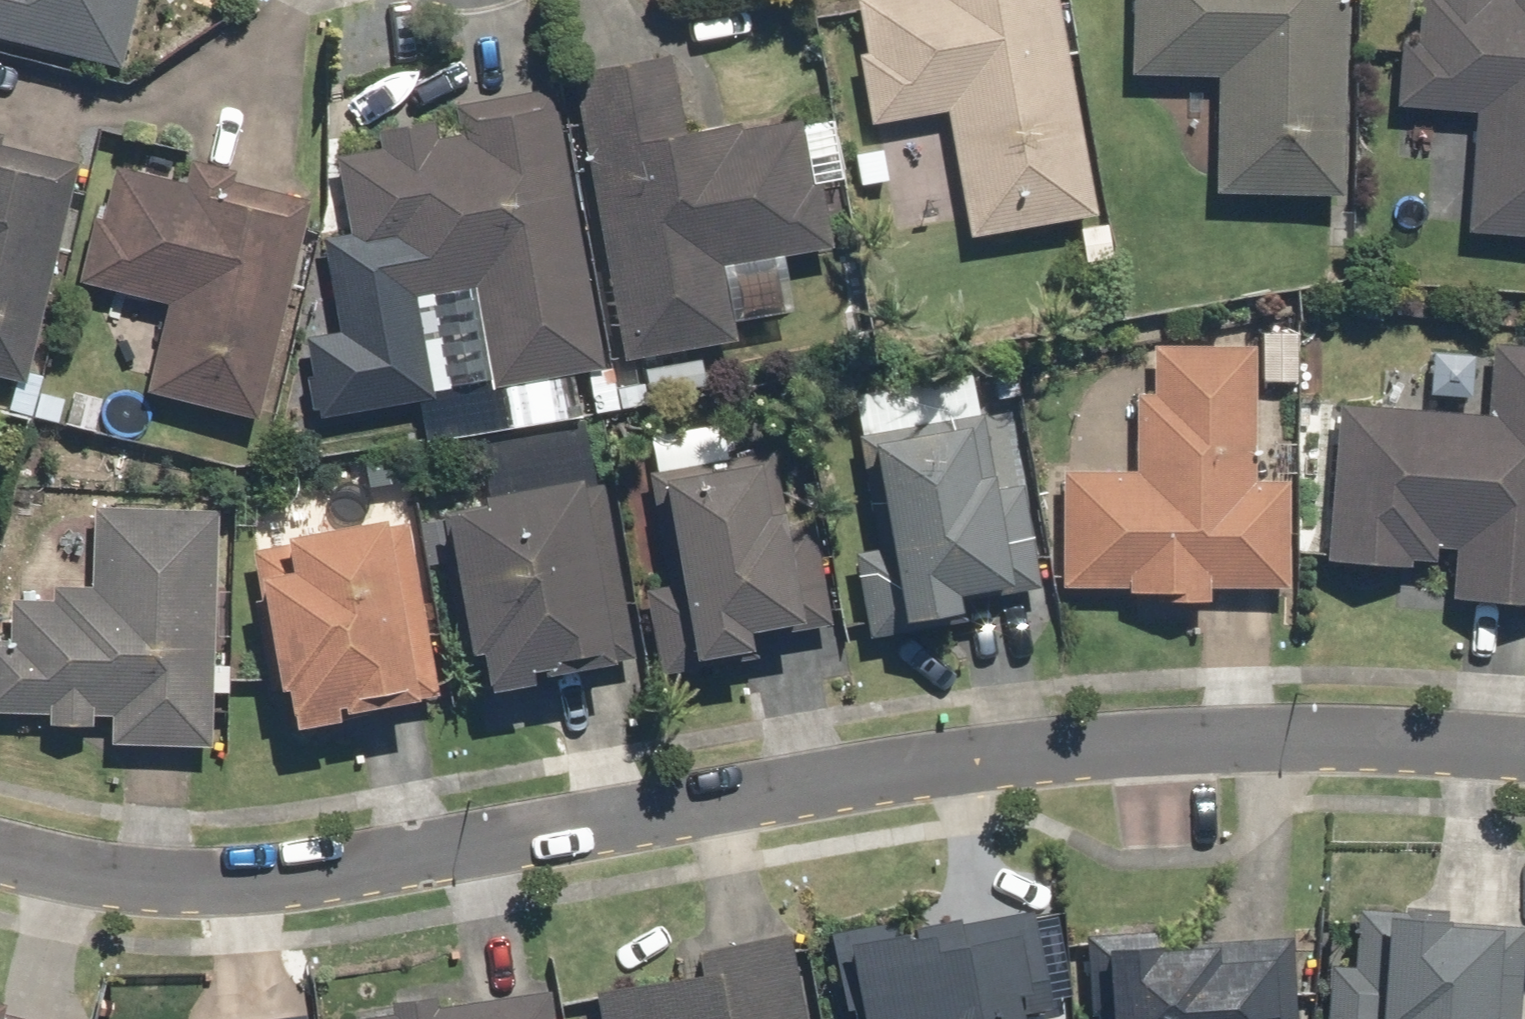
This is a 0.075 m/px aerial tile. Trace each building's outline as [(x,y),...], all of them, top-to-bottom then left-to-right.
[(123,63),(139,0),(0,0),(0,33),(123,63)] [(974,232),(1099,208),(1060,0),(853,0),(875,120),(950,106),(974,232)] [(1135,70),(1222,72),(1220,186),(1345,189),(1350,0),(1137,0),(1135,70)] [(1401,100),(1480,106),(1470,226),(1524,230),(1524,0),(1422,0),(1419,39),(1406,38),(1401,100)] [(578,69),(627,353),(740,333),(737,317),(795,307),(786,250),(835,242),(824,178),(816,179),(805,115),(744,126),(743,117),(689,127),(676,52),(578,69)] [(384,147),(340,155),(366,297),(395,291),(396,299),(423,294),(440,384),(422,387),(431,437),(583,409),(575,369),(606,364),(554,84),(458,102),(463,132),(439,136),(435,117),(381,127),(384,147)] [(82,159),(1,140),(3,130),(0,130),(0,369),(29,377),(82,159)] [(261,413),(313,196),(236,177),(238,167),(194,157),(189,180),(119,164),(109,204),(100,202),(82,278),(171,299),(150,387),(261,413)] [(1258,342),(1156,343),(1156,390),(1139,390),(1139,466),(1066,467),(1066,583),(1131,583),(1131,586),(1159,586),(1159,595),(1213,595),(1213,584),(1291,584),(1290,476),(1259,476),(1258,342)] [(1343,400),(1331,554),(1414,561),(1414,555),(1437,557),(1438,542),(1458,544),(1455,591),(1524,596),(1524,344),(1497,342),(1492,411),(1343,400)] [(989,409),(861,432),(882,546),(859,551),(873,633),(976,614),(973,597),(1044,584),(1026,480),(1002,484),(989,409)] [(777,447),(653,468),(673,582),(649,586),(664,670),(761,654),(758,633),(834,620),(817,518),(795,521),(791,501),(786,502),(777,447)] [(587,470),(490,487),(492,498),(445,506),(447,517),(427,520),(434,562),(448,560),(464,650),(490,645),(497,682),(541,675),(539,668),(635,651),(605,481),(590,483),(587,470)] [(95,503),(93,582),(56,581),(56,596),(12,595),(11,636),(0,636),(0,708),(51,710),(51,720),(96,721),(96,712),(115,713),(114,740),(214,743),(221,506),(95,503)] [(295,540),(255,547),(264,596),(257,597),(274,687),(294,683),(301,720),(346,712),(345,707),(442,689),(411,519),(393,522),(391,511),(293,528),(295,540)] [(1524,937),(1524,924),(1463,921),(1464,907),(1365,902),(1362,970),(1329,969),(1326,1018),(1521,1018),(1524,937)] [(871,1018),(1001,1018),(1030,1014),(1028,1004),(1054,999),(1036,905),(965,919),(963,912),(903,924),(902,917),(834,930),(848,1007),(868,1003),(871,1018)] [(1294,932),(1162,942),(1161,927),(1088,933),(1093,1012),(1099,1011),(1100,1018),(1300,1018),(1294,932)] [(598,988),(604,1018),(810,1018),(792,928),(703,945),(707,967),(598,988)] [(553,987),(439,1004),(438,992),(394,999),(396,1011),(340,1018),(558,1018),(553,987)] [(7,1010),(9,999),(0,997),(0,1018),(44,1018),(7,1010)] [(308,1010),(223,1018),(309,1018),(308,1010)]
